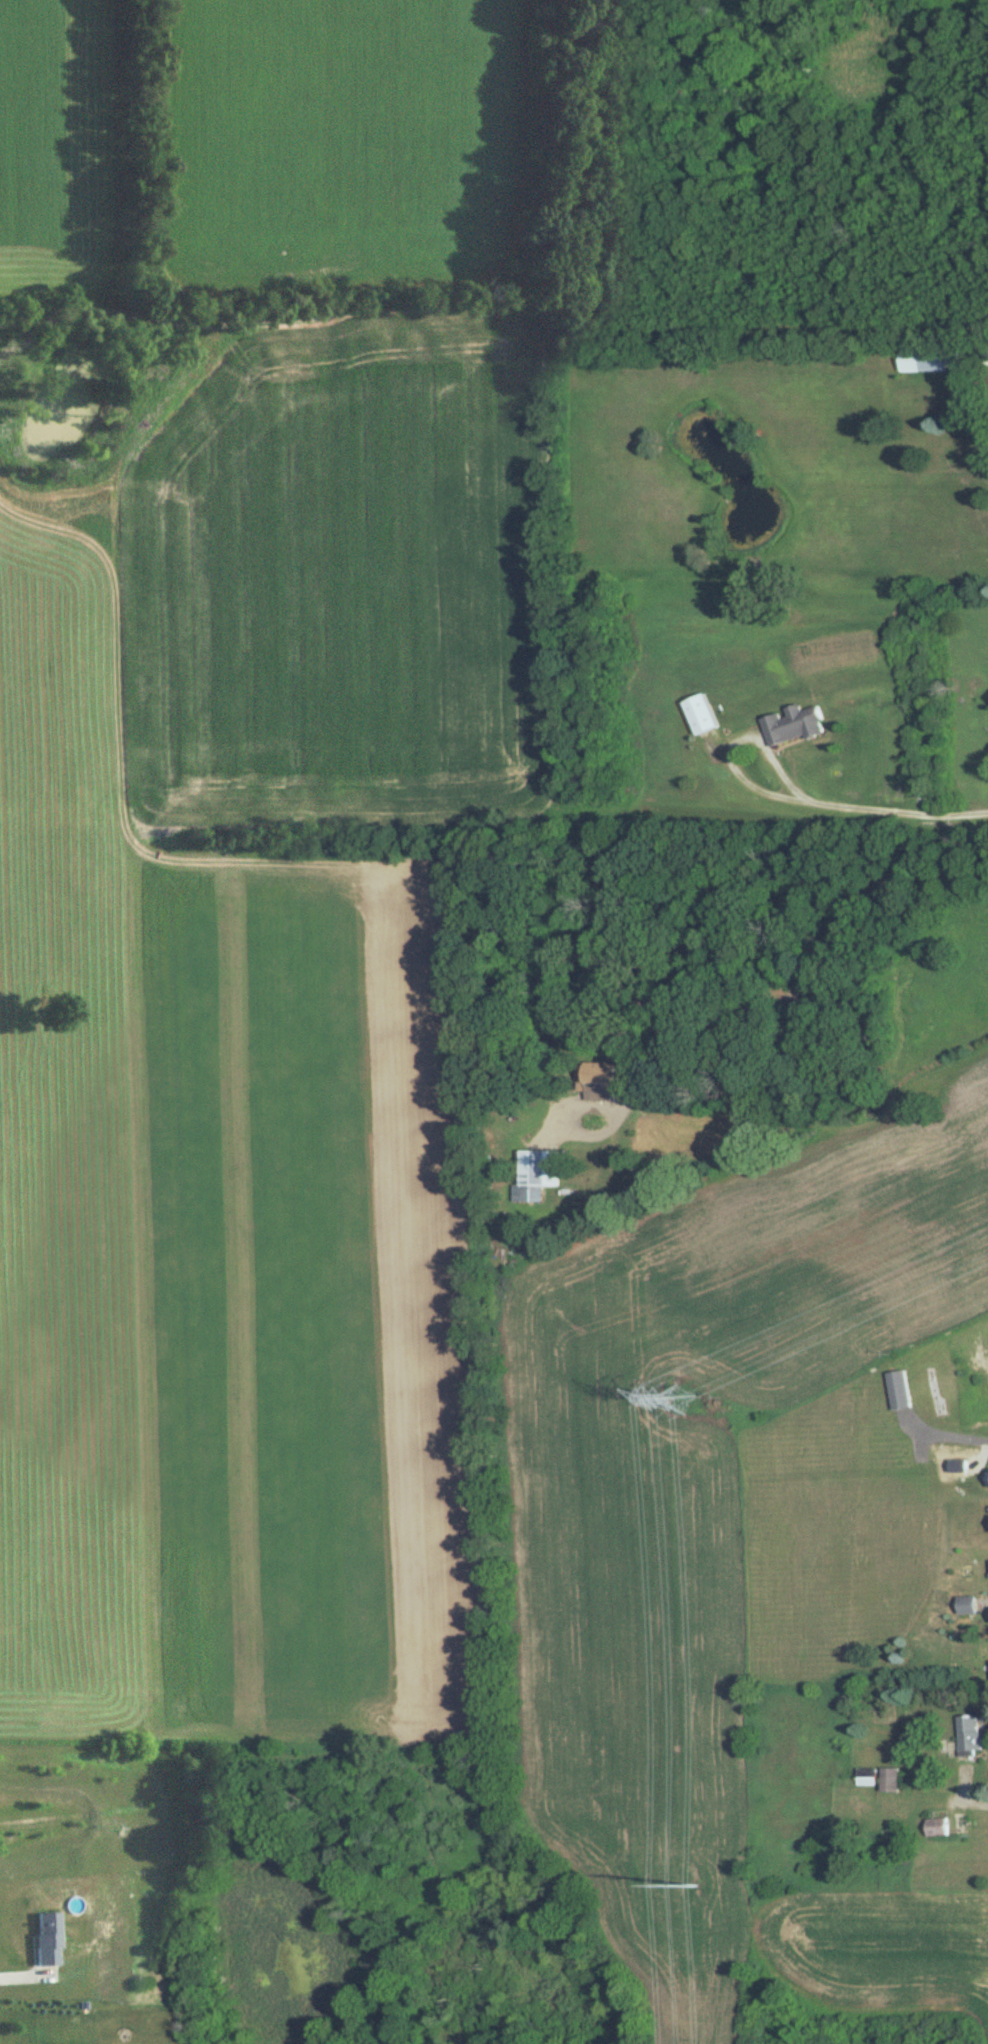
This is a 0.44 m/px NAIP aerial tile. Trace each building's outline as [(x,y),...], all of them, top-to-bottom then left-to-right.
[(898,372),(946,372),(946,350),(898,350),(898,372)] [(765,717),(774,748),(829,732),(821,706),(804,711),(803,706),(765,717)] [(629,1065),(592,1064),(591,1102),(616,1103),(616,1085),(628,1085),(629,1065)] [(561,1187),(561,1151),(523,1150),(522,1185),(515,1185),(515,1202),(547,1202),(547,1187),(561,1187)] [(914,1409),(909,1372),(888,1374),(892,1411),(914,1409)] [(956,1597),(956,1613),(973,1613),(973,1597),(956,1597)] [(958,1756),(980,1755),(980,1715),(958,1715),(958,1756)] [(899,1769),(882,1769),(882,1793),(899,1793),(899,1769)] [(858,1785),(875,1785),(875,1770),(858,1770),(858,1785)] [(926,1831),(949,1831),(949,1818),(926,1818),(926,1831)]
